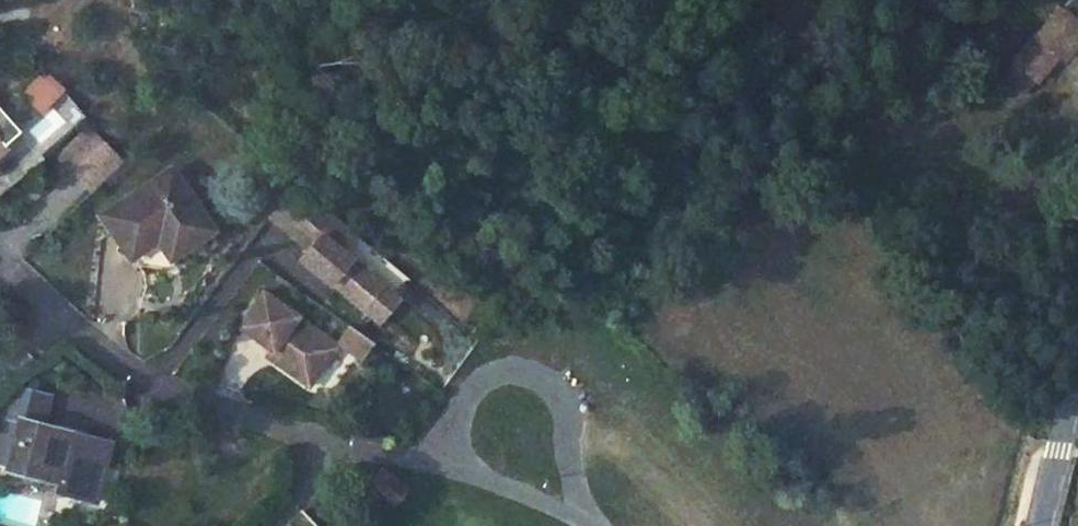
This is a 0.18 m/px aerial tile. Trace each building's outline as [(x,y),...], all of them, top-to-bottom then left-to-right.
[(999,81),(1017,96),(1031,82),(1033,83),(1077,32),(1077,33),(1077,0),(1076,0),(1063,15),(1057,11),(999,81)] [(46,69),(22,95),(43,114),(67,88),(46,69)] [(11,124),(0,111),(0,132),(11,124)] [(89,122),(55,154),(92,193),(126,161),(89,122)] [(171,178),(105,220),(131,260),(159,242),(170,260),(209,235),(171,178)] [(295,186),(271,218),(287,233),(314,202),(295,186)] [(352,234),(314,202),(287,233),(310,252),(301,262),(331,288),(333,285),(364,312),(384,289),(338,250),(352,234)] [(145,273),(168,260),(161,247),(138,259),(145,273)] [(400,303),(384,289),(364,312),(381,326),(400,303)] [(263,292),(239,325),(281,356),(277,362),(292,372),(298,363),(315,375),(336,346),(295,318),(297,315),(263,292)] [(372,343),(350,327),(339,343),(361,359),(372,343)] [(292,372),(309,384),(315,375),(298,363),(292,372)] [(7,470),(60,483),(57,494),(93,503),(108,443),(36,425),(43,396),(14,389),(7,418),(0,416),(0,418),(0,459),(9,461),(7,470)] [(9,461),(0,459),(0,468),(7,470),(9,461)] [(384,469),(369,483),(393,506),(407,492),(384,469)] [(7,470),(3,481),(57,494),(60,483),(7,470)]
